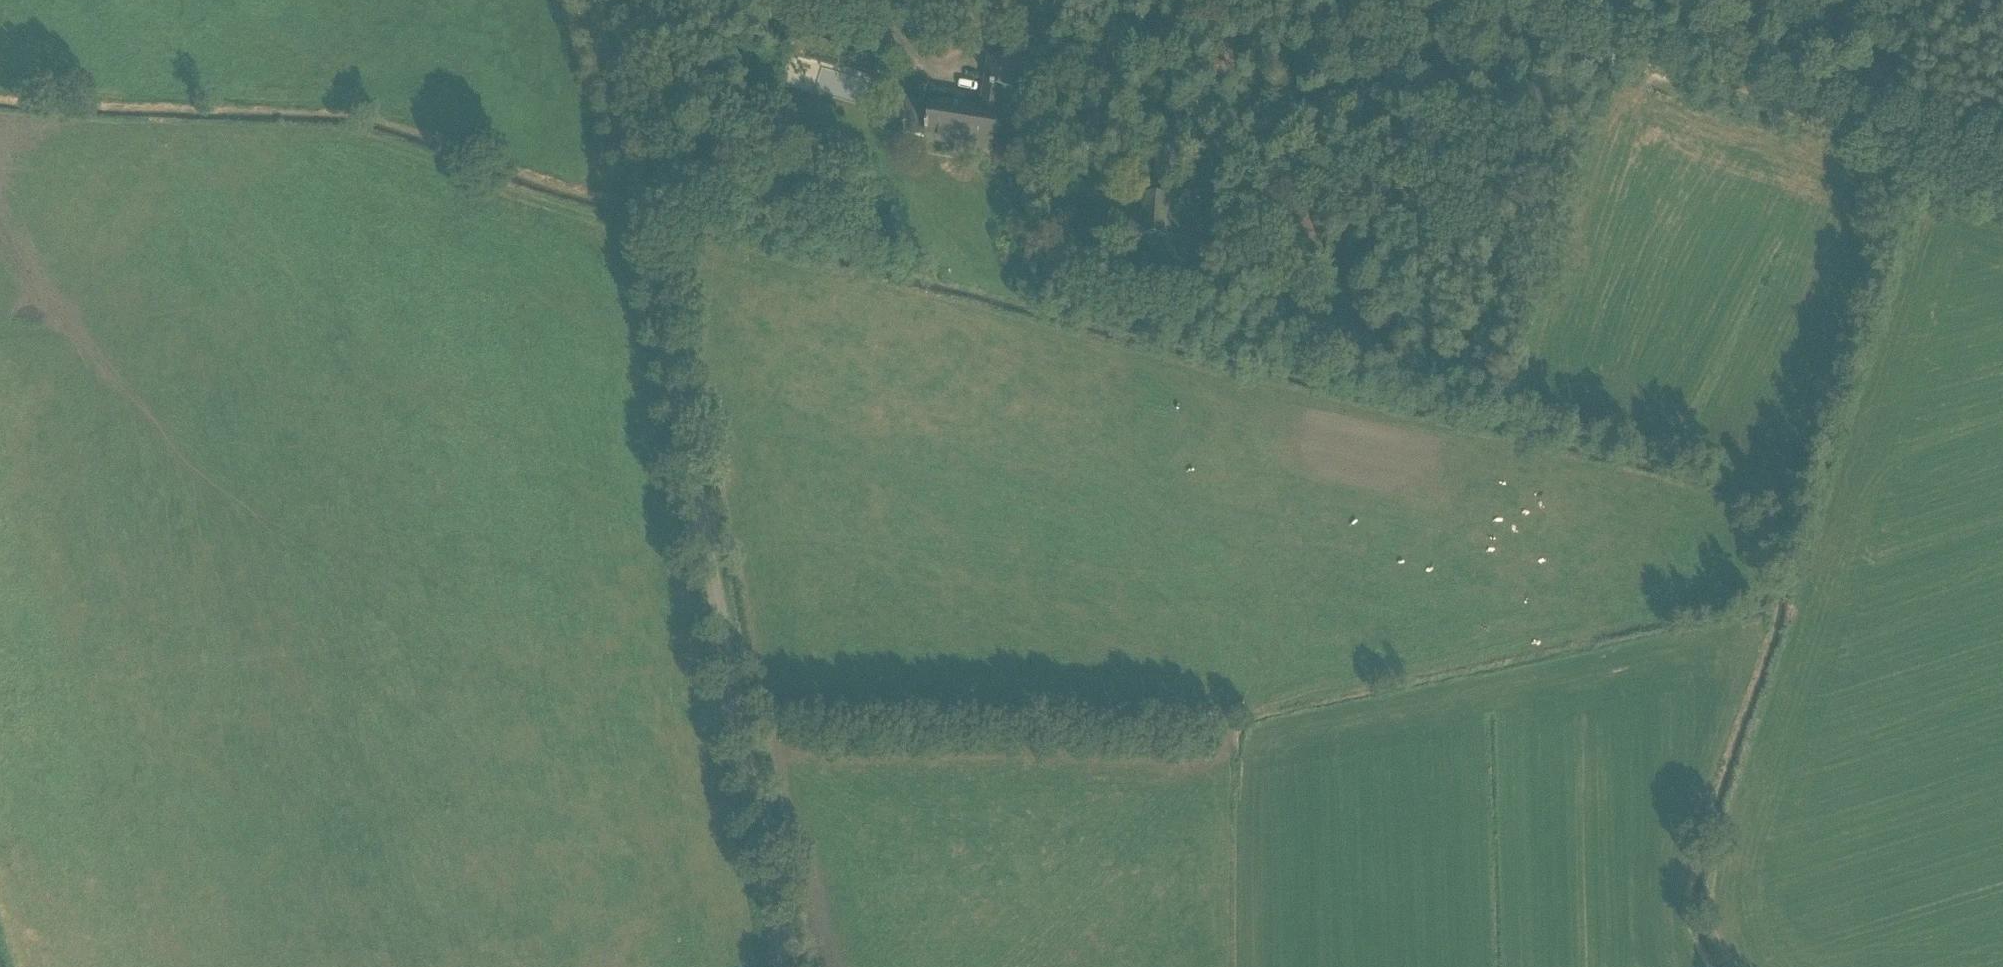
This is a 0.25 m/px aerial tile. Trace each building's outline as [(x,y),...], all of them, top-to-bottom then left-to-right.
[(907,101),(902,135),(926,139),(926,140),(991,150),(997,113),(996,113),(1000,87),(1032,92),(1036,65),(990,58),(981,111),(931,103),(931,104),(907,101)] [(1157,141),(1155,182),(1178,184),(1180,142),(1157,141)] [(1142,196),(1140,236),(1169,237),(1171,197),(1142,196)]
